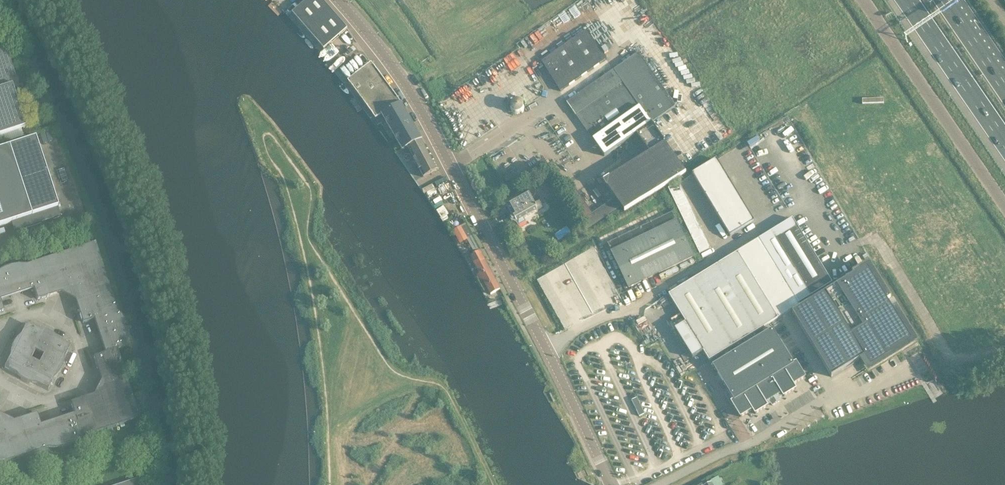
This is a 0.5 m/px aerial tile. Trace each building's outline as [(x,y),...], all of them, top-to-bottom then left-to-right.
[(322,0),(308,0),(292,13),(324,49),(348,29),(322,0)] [(560,91),(602,62),(606,59),(586,31),(542,61),(560,91)] [(638,53),(567,103),(576,116),(576,115),(604,156),(636,134),(651,124),(676,106),(638,53)] [(0,59),(0,136),(25,128),(12,88),(17,87),(7,57),(0,59)] [(401,103),(371,63),(355,74),(356,75),(348,81),(376,119),(382,115),(401,103)] [(525,105),(525,104),(525,103),(524,102),(523,101),(522,101),(522,100),(521,100),(520,99),(519,99),(518,99),(517,99),(516,99),(515,100),(514,100),(513,101),(512,101),(511,102),(511,103),(510,104),(510,105),(509,106),(509,107),(509,108),(509,109),(510,110),(510,111),(511,112),(512,113),(513,114),(514,114),(515,115),(517,115),(518,115),(519,115),(520,115),(521,115),(522,114),(523,113),(524,113),(525,112),(525,111),(525,110),(526,109),(526,108),(526,107),(526,106),(525,105)] [(422,139),(401,103),(382,115),(402,150),(407,147),(424,177),(439,169),(422,139)] [(624,212),(686,173),(665,143),(651,124),(636,134),(649,153),(604,182),(615,199),(579,223),(584,231),(621,207),(624,212)] [(0,151),(0,227),(14,223),(16,232),(60,217),(35,139),(0,151)] [(716,159),(705,167),(709,174),(721,166),(716,159)] [(721,166),(709,174),(713,181),(725,173),(721,166)] [(705,167),(693,174),(697,181),(709,174),(705,167)] [(550,189),(558,185),(551,170),(542,175),(550,189)] [(506,183),(514,179),(511,173),(503,178),(506,183)] [(725,173),(713,181),(717,187),(729,180),(725,173)] [(709,174),(697,181),(701,188),(713,181),(709,174)] [(729,180),(717,187),(721,194),(733,187),(729,180)] [(713,181),(701,188),(705,195),(717,187),(713,181)] [(679,183),(668,188),(672,195),(683,190),(679,183)] [(717,187),(705,195),(709,202),(721,194),(717,187)] [(733,187),(721,194),(725,201),(737,194),(733,187)] [(683,190),(672,195),(675,203),(686,198),(683,190)] [(527,191),(505,204),(511,214),(511,215),(512,215),(511,218),(512,222),(516,223),(517,223),(519,226),(526,223),(524,219),(538,211),(534,204),(527,191)] [(721,194),(709,202),(713,209),(725,201),(721,194)] [(737,194),(725,201),(730,208),(742,201),(737,194)] [(686,198),(675,203),(679,210),(690,205),(686,198)] [(539,201),(534,204),(538,211),(543,208),(539,201)] [(725,201),(713,209),(718,215),(730,208),(725,201)] [(742,201),(730,208),(734,215),(746,208),(742,201)] [(690,205),(679,210),(682,217),(693,212),(690,205)] [(730,208),(718,215),(722,222),(734,215),(730,208)] [(746,208),(734,215),(738,222),(750,215),(746,208)] [(672,212),(607,243),(629,288),(694,257),(672,212)] [(693,212),(682,217),(686,225),(697,219),(693,212)] [(734,215),(722,222),(726,229),(738,222),(734,215)] [(750,215),(738,222),(742,229),(754,222),(750,215)] [(697,219),(686,225),(689,232),(700,227),(697,219)] [(759,239),(799,304),(832,283),(792,219),(759,239)] [(738,222),(726,229),(730,236),(742,229),(738,222)] [(467,239),(460,227),(454,231),(460,243),(467,239)] [(700,227),(689,232),(693,239),(703,234),(700,227)] [(703,234),(693,239),(696,246),(707,241),(703,234)] [(759,239),(738,252),(778,318),(800,305),(799,304),(759,239)] [(707,241),(696,246),(700,254),(710,249),(707,241)] [(95,244),(26,267),(19,266),(12,267),(8,268),(17,296),(34,290),(37,299),(37,302),(40,301),(50,298),(48,293),(70,286),(76,289),(83,311),(79,313),(83,325),(94,321),(100,338),(127,329),(126,325),(122,319),(118,313),(95,244)] [(500,289),(480,251),(470,256),(491,294),(500,289)] [(704,351),(709,361),(778,318),(738,252),(669,294),(686,322),(675,329),(693,358),(704,351)] [(912,342),(866,267),(792,313),(831,377),(863,358),(869,368),(912,342)] [(4,313),(0,301),(17,296),(8,268),(4,269),(0,272),(0,314),(4,313)] [(10,358),(4,369),(15,374),(19,378),(21,380),(23,381),(29,384),(32,385),(37,385),(48,391),(54,380),(57,377),(59,375),(60,373),(63,368),(63,366),(64,363),(64,358),(70,347),(59,342),(54,336),(52,335),(47,333),(45,332),(42,331),(38,331),(26,325),(21,336),(17,340),(16,342),(14,344),(12,348),(11,350),(10,353),(10,358)] [(643,331),(648,345),(657,341),(652,328),(643,331)] [(140,420),(117,351),(129,347),(129,340),(128,332),(127,329),(100,338),(105,354),(96,357),(94,358),(98,370),(102,369),(109,391),(107,397),(84,404),(83,400),(71,404),(71,406),(74,415),(58,420),(66,448),(70,447),(77,443),(82,439),(140,420)] [(805,378),(796,363),(794,364),(772,329),(712,366),(734,401),(731,402),(741,417),(753,410),(755,414),(768,407),(767,406),(771,403),(772,406),(781,401),(779,398),(783,396),(784,397),(796,389),(793,385),(805,378)] [(35,415),(25,418),(26,423),(4,430),(0,428),(0,465),(48,449),(55,450),(63,449),(66,448),(58,420),(41,426),(37,415),(35,415)]
